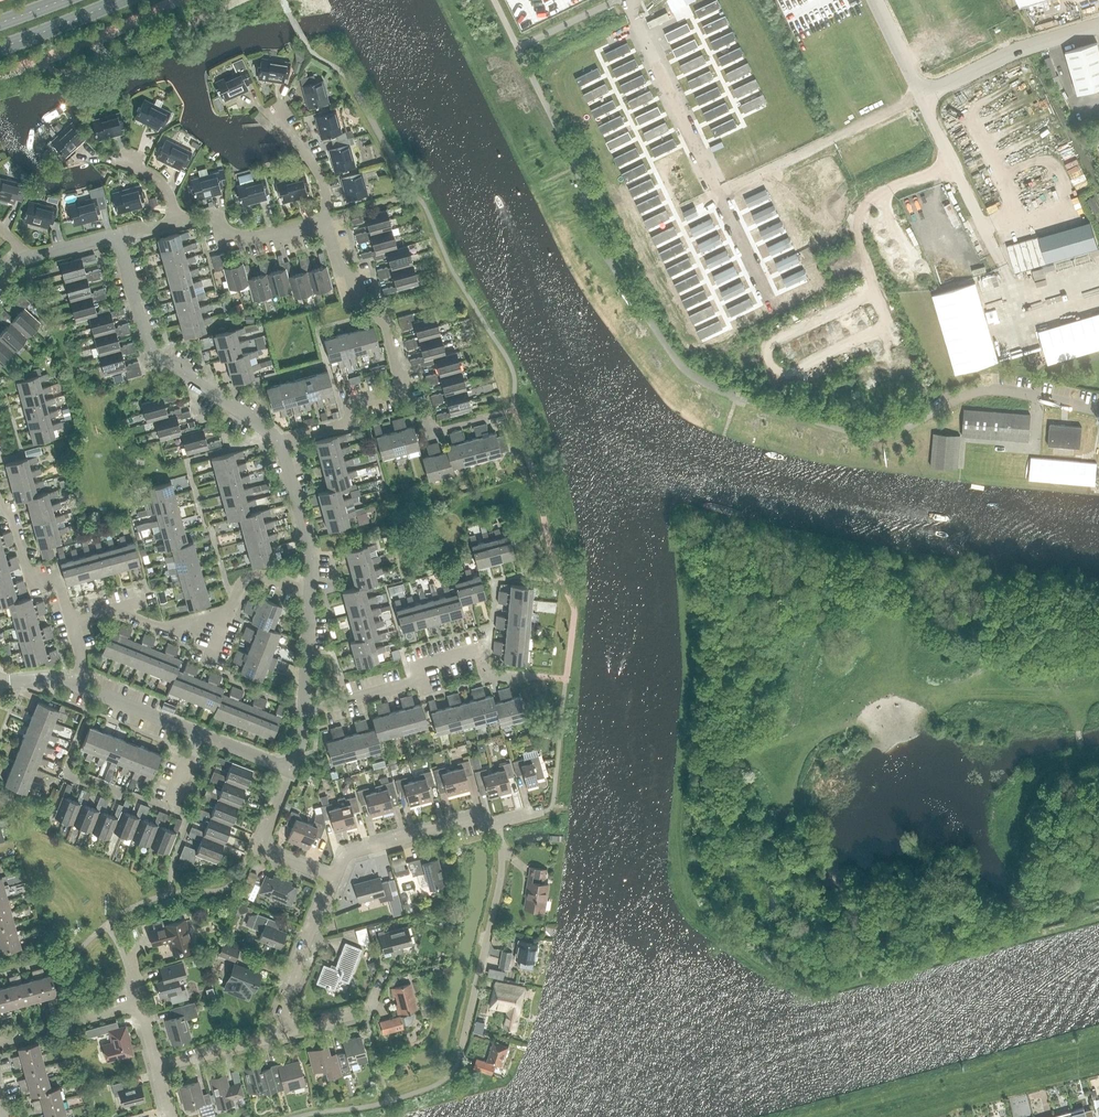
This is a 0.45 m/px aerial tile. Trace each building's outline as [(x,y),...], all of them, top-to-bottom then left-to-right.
[(695,10),(699,17),(721,6),(717,0),(715,0),(695,10)] [(725,15),(703,26),(706,33),(728,22),(725,15)] [(687,22),(665,33),(669,40),(671,39),(676,37),(691,30),(687,22)] [(732,31),(711,42),(714,49),(736,38),(732,31)] [(695,38),(673,49),(676,56),(698,45),(695,38)] [(627,42),(605,53),(609,60),(631,49),(627,42)] [(1065,52),(1077,95),(1098,88),(1098,49),(1097,42),(1065,52)] [(740,47),(718,57),(722,65),(744,54),(740,47)] [(702,54),(681,65),(684,72),(706,61),(702,54)] [(232,75),(216,83),(224,100),(240,93),(241,94),(248,91),(246,86),(249,85),(249,84),(253,82),(242,58),(232,62),(236,72),(232,74),(232,75)] [(635,58),(613,69),(617,76),(638,65),(635,58)] [(288,79),(290,62),(279,60),(279,62),(261,59),(258,78),(276,81),(276,82),(283,83),(284,79),(288,79)] [(748,63),(726,73),(729,81),(751,70),(748,63)] [(597,66),(575,76),(579,84),(600,73),(597,66)] [(710,70),(688,81),(692,88),(714,77),(710,70)] [(643,74),(621,85),(624,92),(646,81),(643,74)] [(755,78),(734,89),(737,96),(759,86),(755,78)] [(308,108),(329,102),(323,80),(301,86),(308,108)] [(605,82),(583,92),(586,100),(608,89),(605,82)] [(718,86),(696,97),(700,104),(721,93),(718,86)] [(650,90),(628,100),(632,108),(654,97),(650,90)] [(763,94),(741,105),(745,112),(767,102),(763,94)] [(612,98),(591,108),(594,115),(616,105),(612,98)] [(163,127),(170,112),(160,107),(160,108),(144,100),(135,117),(151,125),(150,127),(157,130),(160,126),(163,127)] [(726,102),(704,113),(707,120),(729,109),(726,102)] [(658,106),(636,116),(640,124),(662,113),(658,106)] [(348,138),(352,137),(354,137),(352,130),(342,133),(336,111),(314,117),(320,139),(330,136),(332,143),(348,138)] [(115,136),(120,135),(122,134),(121,130),(124,129),(120,112),(109,115),(109,117),(92,121),(97,140),(114,135),(115,136)] [(620,113),(598,124),(602,131),(624,121),(620,113)] [(733,118),(711,128),(715,136),(737,125),(733,118)] [(64,156),(77,144),(78,146),(84,140),(81,137),(84,134),(72,122),(63,129),(65,131),(52,143),(64,156)] [(666,122),(644,132),(647,140),(669,129),(666,122)] [(628,129),(606,140),(610,147),(631,136),(628,129)] [(673,138),(652,148),(655,156),(677,145),(673,138)] [(184,167),(192,152),(182,147),(181,148),(165,140),(157,157),(173,165),(172,167),(179,170),(181,166),(184,167)] [(350,144),(328,150),(334,172),(356,166),(350,144)] [(635,145),(614,156),(617,163),(639,152),(635,145)] [(643,161),(621,172),(625,179),(647,168),(643,161)] [(214,196),(219,194),(221,194),(220,189),(223,188),(222,184),(225,183),(226,182),(222,169),(218,170),(218,172),(208,175),(208,176),(191,181),(196,199),(213,194),(214,196)] [(872,209),(856,217),(933,374),(1003,340),(955,244),(921,260),(910,239),(945,222),(925,183),(910,190),(899,170),(862,188),(872,209)] [(259,202),(265,200),(267,200),(265,195),(269,194),(264,177),(253,180),(251,172),(238,176),(240,186),(236,187),(241,205),(259,200),(259,202)] [(368,195),(362,172),(340,178),(346,201),(368,195)] [(300,199),(307,197),(306,192),(309,191),(305,174),(294,177),(294,179),(277,184),(282,202),(299,197),(300,199)] [(14,204),(15,199),(22,201),(26,184),(12,181),(12,182),(0,179),(0,199),(7,200),(6,202),(14,204)] [(651,179),(630,190),(633,197),(655,187),(651,179)] [(765,184),(743,195),(747,202),(769,192),(765,184)] [(144,202),(141,190),(140,185),(129,188),(129,190),(112,194),(117,213),(134,208),(135,210),(142,207),(141,203),(144,202)] [(103,195),(96,197),(99,209),(107,207),(103,195)] [(659,195),(637,206),(641,213),(663,202),(659,195)] [(158,204),(155,196),(149,198),(151,206),(158,204)] [(1087,200),(1094,213),(1098,211),(1098,206),(1094,196),(1087,200)] [(97,215),(101,214),(99,209),(96,197),(85,200),(85,202),(68,206),(73,225),(90,220),(91,221),(98,219),(97,215)] [(773,200),(751,211),(754,218),(776,208),(773,200)] [(954,222),(961,220),(954,200),(948,202),(954,222)] [(40,226),(42,227),(48,228),(49,224),(52,224),(57,208),(46,205),(45,206),(28,202),(23,220),(41,225),(40,226)] [(366,219),(367,225),(389,220),(386,209),(365,215),(365,216),(351,219),(353,224),(363,221),(363,220),(366,219)] [(692,209),(683,213),(686,221),(696,217),(692,209)] [(667,211),(645,222),(649,229),(670,218),(667,211)] [(728,226),(737,221),(733,213),(724,218),(728,226)] [(780,216),(759,227),(762,234),(784,223),(780,216)] [(712,219),(691,230),(694,237),(716,227),(712,219)] [(355,234),(357,239),(392,229),(389,220),(367,225),(369,232),(366,232),(366,231),(355,234)] [(1039,240),(1046,262),(1046,263),(1046,265),(1097,250),(1090,225),(1039,240)] [(674,227),(653,237),(656,245),(678,234),(674,227)] [(371,238),(373,245),(394,239),(392,229),(357,239),(358,243),(368,240),(368,239),(371,238)] [(157,239),(161,252),(182,246),(180,239),(189,237),(188,231),(179,234),(179,233),(157,239)] [(788,232),(766,243),(770,250),(792,239),(788,232)] [(720,235),(698,246),(702,253),(724,243),(720,235)] [(1039,240),(1038,237),(1007,246),(1015,272),(1046,263),(1046,262),(1039,240)] [(362,258),(371,256),(373,255),(397,248),(394,239),(373,245),(374,251),(371,252),(371,251),(361,253),(362,258)] [(182,246),(161,252),(164,264),(186,258),(185,258),(184,251),(192,249),(191,243),(182,246)] [(682,243),(660,253),(664,261),(686,250),(682,243)] [(387,255),(389,261),(410,255),(407,245),(397,248),(373,255),(374,260),(384,257),(384,256),(387,255)] [(796,248),(774,259),(778,266),(799,255),(796,248)] [(244,265),(243,263),(239,249),(234,251),(237,261),(238,261),(239,264),(233,265),(239,287),(248,284),(243,265),(244,265)] [(728,251),(706,262),(709,269),(731,258),(728,251)] [(322,290),(332,287),(327,266),(326,266),(323,252),(318,254),(321,264),(322,264),(323,267),(317,268),(322,290)] [(239,287),(233,265),(227,267),(226,264),(227,264),(224,253),(211,257),(215,271),(223,269),(228,290),(239,287)] [(60,263),(62,274),(84,268),(82,261),(85,260),(85,262),(96,259),(94,254),(81,258),(60,263)] [(186,258),(164,264),(167,276),(189,270),(187,263),(196,261),(194,255),(185,258),(186,258)] [(282,255),(277,256),(280,266),(281,266),(282,269),(276,271),(282,292),(291,290),(284,263),(282,255)] [(377,270),(378,274),(413,265),(410,255),(389,261),(390,267),(387,268),(387,267),(377,270)] [(308,256),(303,258),(313,292),(322,290),(317,268),(310,270),(309,267),(311,267),(308,256)] [(303,272),(297,274),(303,295),(313,292),(303,258),(299,259),(301,269),(303,269),(303,272)] [(267,259),(263,260),(272,295),(282,292),(276,271),(270,272),(269,270),(270,269),(267,259)] [(690,259),(668,269),(672,277),(693,266),(690,259)] [(263,274),(257,276),(262,298),(272,295),(263,260),(258,261),(261,272),(262,271),(263,274)] [(289,262),(284,263),(291,290),(293,298),(303,295),(297,274),(291,275),(290,272),(291,272),(289,262)] [(248,264),(244,265),(243,265),(248,284),(252,300),(262,298),(257,276),(250,278),(250,275),(251,274),(248,264)] [(803,264),(782,274),(785,282),(807,271),(803,264)] [(392,274),(394,280),(415,274),(413,265),(378,274),(379,279),(389,276),(389,275),(392,274)] [(735,267),(714,278),(717,285),(739,274),(735,267)] [(62,274),(65,283),(100,273),(98,269),(88,272),(88,273),(85,274),(84,268),(62,274)] [(189,270),(167,276),(171,288),(192,282),(190,275),(199,273),(197,268),(189,270)] [(65,283),(68,293),(89,287),(87,280),(90,280),(91,281),(101,278),(100,273),(65,283)] [(397,290),(409,287),(418,284),(415,274),(394,280),(395,286),(392,287),(392,286),(382,289),(383,294),(396,290),(397,290)] [(698,274),(676,285),(679,292),(701,282),(698,274)] [(192,282),(171,288),(174,300),(195,294),(194,287),(202,285),(201,280),(192,282)] [(743,283),(721,293),(725,301),(747,290),(743,283)] [(68,293),(70,302),(105,293),(104,288),(93,291),(94,292),(91,293),(89,287),(68,293)] [(705,290),(683,301),(687,308),(709,298),(705,290)] [(768,298),(762,291),(756,295),(762,302),(768,298)] [(30,302),(20,292),(11,302),(18,309),(19,308),(22,310),(17,315),(34,330),(41,322),(25,308),(30,302)] [(195,294),(174,300),(177,312),(199,307),(197,300),(206,297),(204,292),(195,294)] [(70,302),(73,312),(94,306),(93,300),(96,299),(96,300),(106,297),(105,293),(70,302)] [(751,299),(729,309),(733,317),(754,306),(751,299)] [(199,307),(177,312),(181,325),(202,319),(200,312),(209,309),(208,304),(199,307)] [(242,304),(234,307),(235,313),(244,311),(242,304)] [(76,322),(89,318),(110,312),(109,307),(99,310),(99,311),(96,312),(94,306),(73,312),(76,322)] [(713,306),(691,317),(695,324),(716,314),(713,306)] [(124,308),(114,311),(110,312),(89,318),(91,328),(113,322),(111,315),(114,315),(115,316),(125,313),(124,308)] [(34,330),(17,315),(13,320),(11,318),(11,317),(3,309),(0,313),(27,337),(34,330)] [(0,313),(0,319),(5,323),(6,323),(8,325),(4,330),(20,345),(27,337),(0,313)] [(1039,331),(1048,364),(1098,349),(1098,313),(1039,331)] [(414,326),(416,332),(438,326),(435,316),(414,321),(412,314),(398,317),(401,330),(412,328),(411,327),(414,326)] [(181,325),(184,337),(206,331),(204,324),(212,322),(211,316),(202,319),(181,325)] [(91,328),(94,337),(129,328),(128,323),(117,326),(118,327),(115,328),(113,322),(91,328)] [(721,322),(699,333),(702,340),(724,329),(721,322)] [(373,326),(361,329),(366,351),(373,349),(376,358),(381,356),(379,347),(373,326)] [(404,341),(405,345),(440,336),(438,326),(416,332),(418,338),(415,339),(414,338),(404,341)] [(94,337),(97,347),(118,341),(117,334),(120,334),(120,335),(130,332),(129,328),(94,337)] [(214,335),(217,348),(239,342),(237,335),(246,333),(244,328),(236,330),(235,330),(214,335)] [(361,329),(348,332),(354,354),(361,352),(364,361),(369,359),(366,351),(361,329)] [(4,330),(0,334),(0,340),(13,352),(20,345),(4,330)] [(348,332),(336,336),(342,357),(349,355),(351,364),(357,363),(354,354),(348,332)] [(336,336),(324,339),(330,361),(337,359),(339,368),(340,367),(345,366),(342,357),(336,336)] [(420,345),(421,351),(443,345),(440,336),(405,345),(407,350),(417,347),(417,346),(420,345)] [(221,360),(226,359),(242,354),(240,347),(249,345),(255,343),(254,338),(247,340),(239,342),(217,348),(221,360)] [(0,340),(0,353),(7,359),(13,352),(0,340)] [(97,347),(99,356),(134,347),(133,342),(123,345),(123,346),(120,347),(118,341),(97,347)] [(409,360),(411,365),(422,362),(422,361),(445,355),(445,354),(443,345),(421,351),(423,357),(420,358),(420,357),(409,360)] [(99,356),(102,366),(123,360),(122,354),(125,353),(125,354),(135,351),(134,347),(99,356)] [(247,352),(242,354),(226,359),(229,371),(251,365),(249,358),(258,356),(256,351),(248,353),(247,352)] [(422,361),(422,362),(423,367),(433,364),(433,363),(436,362),(437,368),(459,362),(456,352),(445,354),(445,355),(422,361)] [(126,370),(128,378),(142,374),(138,361),(128,364),(128,365),(125,366),(123,360),(102,366),(105,376),(126,370)] [(426,377),(427,381),(461,371),(459,362),(437,368),(439,374),(436,375),(436,374),(426,377)] [(254,378),(252,370),(261,368),(259,363),(251,365),(229,371),(233,384),(254,378)] [(373,377),(373,378),(387,374),(385,364),(371,368),(371,370),(373,377)] [(39,368),(30,370),(32,377),(41,374),(39,368)] [(371,370),(363,372),(365,379),(373,377),(371,370)] [(328,371),(315,375),(321,396),(328,394),(330,403),(336,402),(333,393),(334,393),(328,371)] [(441,381),(442,387),(464,381),(461,371),(427,381),(428,386),(438,383),(438,382),(441,381)] [(32,377),(16,381),(20,394),(42,388),(41,388),(40,381),(48,378),(47,373),(41,375),(41,374),(32,377)] [(114,382),(123,380),(121,373),(113,376),(114,382)] [(315,375),(303,378),(309,400),(316,398),(318,406),(323,405),(321,396),(315,375)] [(304,401),(306,410),(311,408),(309,400),(303,378),(291,381),(297,403),(304,401)] [(291,381),(279,385),(285,406),(291,404),(294,413),(299,412),(297,403),(291,381)] [(431,396),(432,400),(466,390),(464,381),(442,387),(444,393),(441,394),(441,393),(431,396)] [(20,394),(23,406),(45,400),(43,393),(52,391),(50,385),(41,388),(42,388),(20,394)] [(287,415),(285,406),(279,385),(266,388),(272,410),(279,408),(282,416),(287,415)] [(446,400),(447,406),(469,400),(466,390),(432,400),(433,405),(443,402),(443,401),(446,400)] [(141,403),(144,413),(166,407),(164,401),(167,400),(167,401),(178,399),(176,394),(163,397),(141,403)] [(23,406),(27,418),(48,412),(46,405),(55,403),(54,397),(45,400),(23,406)] [(472,410),(469,400),(447,406),(449,412),(446,413),(446,412),(436,415),(437,419),(450,416),(472,410)] [(147,423),(155,421),(181,413),(180,409),(170,412),(170,413),(167,413),(166,407),(144,413),(147,423)] [(1028,442),(1030,415),(964,409),(962,436),(1028,442)] [(27,418),(30,430),(51,424),(49,417),(58,415),(57,410),(48,412),(27,418)] [(189,411),(181,413),(155,421),(157,430),(179,424),(177,418),(180,418),(180,419),(191,416),(189,411)] [(419,448),(418,443),(413,426),(402,429),(401,426),(406,425),(404,417),(398,419),(406,451),(419,448)] [(392,421),(394,428),(398,427),(399,430),(388,433),(394,455),(406,451),(398,419),(392,421)] [(51,424),(30,430),(33,443),(55,437),(53,429),(62,427),(60,422),(51,424)] [(160,440),(161,440),(181,435),(181,434),(195,431),(195,430),(193,426),(189,427),(183,429),(183,430),(180,431),(179,424),(157,430),(160,440)] [(381,431),(380,425),(380,424),(373,426),(382,458),(394,455),(388,433),(378,436),(377,432),(381,431)] [(501,454),(500,453),(509,450),(505,434),(496,437),(495,433),(483,436),(483,433),(487,431),(485,424),(479,425),(488,458),(501,454)] [(1082,427),(1050,424),(1048,446),(1080,448),(1082,427)] [(203,428),(196,430),(195,430),(195,431),(181,434),(181,435),(184,444),(205,438),(204,432),(207,431),(207,432),(217,430),(216,425),(203,428)] [(481,436),(470,439),(476,461),(488,458),(479,425),(473,427),(475,434),(480,433),(481,436)] [(461,430),(455,432),(464,464),(476,461),(470,439),(459,442),(458,439),(463,438),(461,430)] [(445,446),(447,451),(451,468),(452,468),(464,464),(455,432),(449,434),(451,441),(456,440),(457,443),(445,446)] [(956,469),(960,436),(933,433),(930,466),(956,469)] [(315,441),(319,454),(340,448),(338,441),(347,439),(346,434),(337,436),(337,435),(315,441)] [(184,444),(186,454),(208,448),(221,445),(220,440),(210,443),(210,444),(207,444),(205,438),(184,444)] [(438,442),(432,444),(441,476),(453,473),(452,468),(451,468),(447,451),(436,454),(435,451),(440,450),(438,442)] [(426,446),(428,453),(433,452),(434,455),(422,458),(428,480),(441,476),(432,444),(426,446)] [(319,454),(322,466),(343,460),(342,453),(350,451),(349,446),(340,448),(319,454)] [(25,451),(27,457),(42,453),(40,447),(25,451)] [(212,458),(215,471),(236,465),(235,458),(243,456),(242,450),(233,453),(233,452),(212,458)] [(5,464),(9,477),(31,471),(29,464),(37,461),(36,456),(27,459),(27,458),(5,464)] [(322,466),(325,478),(347,472),(345,466),(354,463),(352,459),(352,458),(343,460),(322,466)] [(215,471),(218,483),(240,477),(238,470),(247,468),(245,463),(236,465),(215,471)] [(366,467),(355,470),(357,475),(367,472),(366,467)] [(9,477),(12,489),(34,483),(32,476),(41,474),(39,468),(31,471),(9,477)] [(347,472),(325,478),(328,490),(329,490),(348,485),(348,486),(349,485),(350,485),(348,478),(357,475),(355,470),(347,472)] [(218,483),(222,495),(243,489),(241,483),(250,480),(249,475),(240,477),(218,483)] [(16,501),(26,498),(37,495),(35,488),(44,486),(43,480),(34,483),(12,489),(16,501)] [(144,503),(153,500),(174,494),(171,482),(149,488),(151,495),(143,498),(144,503)] [(328,490),(318,493),(321,506),(343,500),(341,493),(350,491),(348,486),(348,485),(329,490),(328,490)] [(243,489),(222,495),(225,507),(246,502),(245,495),(253,492),(252,487),(243,489)] [(48,492),(37,495),(26,498),(29,510),(51,504),(49,497),(58,495),(57,490),(48,492)] [(146,510),(137,512),(139,517),(147,515),(156,512),(178,506),(174,494),(153,500),(144,503),(146,510)] [(343,500),(321,506),(325,518),(346,512),(344,505),(353,503),(351,497),(343,500)] [(228,520),(239,517),(250,514),(248,507),(257,504),(255,499),(246,502),(225,507),(228,520)] [(60,502),(51,504),(29,510),(33,522),(54,517),(54,516),(52,510),(61,507),(60,502)] [(158,519),(149,522),(151,527),(152,526),(181,518),(178,506),(156,512),(158,519)] [(239,517),(242,529),(264,523),(262,516),(271,514),(269,509),(261,511),(260,511),(250,514),(239,517)] [(346,512),(325,518),(328,530),(350,525),(348,517),(356,515),(355,510),(346,512)] [(63,514),(54,516),(54,517),(33,522),(36,535),(58,529),(56,522),(65,519),(63,514)] [(181,518),(152,526),(154,533),(153,533),(154,539),(163,536),(184,530),(181,518)] [(242,529),(245,541),(267,535),(265,528),(274,526),(272,521),(264,523),(242,529)] [(36,535),(39,547),(52,544),(59,542),(61,541),(59,534),(68,532),(66,526),(58,529),(36,535)] [(494,530),(496,539),(502,560),(515,557),(509,535),(501,537),(499,528),(494,530)] [(166,549),(171,547),(188,543),(184,530),(163,536),(165,543),(156,545),(157,551),(166,548),(166,549)] [(482,533),(484,542),(490,563),(502,560),(496,539),(489,540),(487,532),(482,533)] [(245,541),(249,553),(270,547),(268,541),(277,538),(276,533),(267,535),(245,541)] [(477,567),(490,563),(484,542),(477,544),(475,535),(469,536),(472,545),(471,545),(477,567)] [(119,537),(121,546),(122,546),(127,567),(140,564),(134,542),(127,544),(124,536),(119,537)] [(107,540),(109,549),(115,571),(127,567),(122,546),(121,546),(115,548),(112,539),(107,540)] [(173,554),(164,556),(165,557),(166,562),(175,559),(196,553),(193,541),(188,543),(171,547),(173,554)] [(100,542),(95,544),(97,552),(103,574),(115,571),(109,549),(102,551),(100,542)] [(345,551),(349,564),(371,558),(369,551),(377,549),(376,543),(367,546),(367,545),(345,551)] [(53,547),(52,544),(39,547),(43,560),(56,556),(53,547)] [(252,566),(274,560),(272,553),(280,550),(279,545),(270,547),(249,553),(252,566)] [(88,546),(83,547),(85,556),(91,577),(103,574),(97,552),(90,554),(88,546)] [(71,550),(73,559),(79,581),(91,577),(85,556),(78,557),(76,549),(71,550)] [(64,552),(58,554),(61,562),(60,562),(66,584),(79,581),(73,559),(66,561),(64,552)] [(177,566),(168,569),(169,574),(178,571),(200,566),(196,553),(175,559),(177,566)] [(349,564),(352,576),(374,570),(372,563),(381,561),(379,556),(371,558),(349,564)] [(0,566),(0,579),(11,576),(7,564),(0,566)] [(173,586),(181,584),(181,583),(203,578),(200,566),(178,571),(180,578),(171,581),(173,586)] [(352,576),(355,588),(356,588),(373,583),(373,584),(377,582),(375,575),(384,573),(382,568),(374,570),(352,576)] [(485,597),(481,582),(479,575),(472,577),(470,569),(464,570),(467,579),(473,600),(485,597)] [(454,582),(457,593),(461,604),(473,600),(467,579),(460,581),(458,572),(456,572),(452,573),(455,582),(454,582)] [(0,579),(0,592),(14,588),(11,576),(0,579)] [(176,598),(185,596),(206,590),(203,578),(181,583),(181,584),(183,590),(175,593),(176,598)] [(431,591),(433,599),(439,621),(451,618),(445,596),(438,598),(436,589),(434,582),(429,584),(431,591)] [(355,588),(345,590),(342,591),(346,604),(367,598),(365,591),(374,589),(373,584),(373,583),(356,588),(355,588)] [(509,597),(532,600),(533,586),(532,586),(510,585),(509,597)] [(443,587),(445,596),(451,618),(464,614),(461,604),(457,593),(450,595),(448,586),(443,587)] [(9,603),(17,601),(17,600),(14,588),(0,592),(0,606),(9,603)] [(167,601),(164,589),(157,591),(160,603),(167,601)] [(210,603),(206,590),(185,596),(187,603),(178,605),(179,610),(188,608),(188,609),(210,603)] [(418,594),(421,603),(427,624),(439,621),(433,599),(426,601),(424,593),(418,594)] [(346,604),(349,616),(370,610),(369,603),(377,601),(376,596),(367,598),(346,604)] [(406,597),(409,606),(415,628),(427,624),(421,603),(414,605),(412,596),(406,597)] [(30,597),(29,597),(17,600),(17,601),(9,603),(12,615),(34,609),(31,597),(30,597)] [(261,597),(256,609),(277,617),(281,605),(282,605),(261,597)] [(508,610),(531,612),(532,600),(509,597),(508,610)] [(255,602),(248,599),(246,605),(253,608),(255,602)] [(400,599),(394,601),(397,609),(396,609),(402,631),(415,628),(409,606),(402,608),(400,599)] [(253,608),(246,605),(244,611),(251,614),(253,608)] [(390,605),(379,608),(381,613),(391,610),(392,610),(390,605)] [(349,616),(352,628),(374,622),(372,615),(381,613),(379,608),(370,610),(349,616)] [(34,609),(12,615),(16,627),(37,621),(34,609)] [(251,621),(259,624),(272,629),(277,617),(256,609),(251,621)] [(507,623),(529,625),(531,612),(508,610),(507,623)] [(352,628),(355,640),(356,640),(377,635),(375,627),(384,625),(382,620),(374,622),(352,628)] [(37,621),(16,627),(19,639),(41,633),(37,621)] [(506,635),(528,637),(529,625),(507,623),(506,635)] [(123,633),(126,626),(121,624),(118,631),(123,633)] [(259,624),(255,636),(275,644),(280,632),(272,629),(259,624)] [(129,636),(132,629),(126,626),(123,633),(129,636)] [(254,629),(246,626),(244,632),(251,635),(254,629)] [(110,632),(102,652),(114,657),(122,636),(110,632)] [(251,635),(244,632),(242,638),(249,640),(251,635)] [(41,633),(19,639),(22,652),(44,646),(41,633)] [(147,643),(150,636),(144,633),(141,641),(147,643)] [(350,641),(354,654),(375,648),(373,641),(382,639),(381,634),(377,635),(356,640),(355,640),(350,641)] [(505,648),(527,650),(528,637),(506,635),(505,648)] [(122,636),(114,657),(126,662),(134,641),(122,636)] [(152,645),(155,638),(150,636),(147,643),(152,645)] [(255,636),(250,648),(271,656),(272,652),(275,644),(255,636)] [(134,641),(126,662),(137,667),(146,646),(134,641)] [(170,652),(173,645),(167,643),(165,650),(170,652)] [(176,654),(179,647),(173,645),(170,652),(176,654)] [(44,646),(22,652),(25,663),(26,664),(46,659),(48,665),(60,662),(58,655),(51,657),(50,655),(47,656),(44,646)] [(146,646),(137,667),(149,671),(157,650),(146,646)] [(379,661),(377,653),(385,651),(384,646),(375,648),(354,654),(357,667),(379,661)] [(244,653),(242,658),(246,659),(266,668),(273,670),(277,658),(271,656),(250,648),(248,654),(244,653)] [(504,661),(526,663),(527,650),(505,648),(504,661)] [(56,649),(49,651),(50,655),(51,657),(58,655),(56,649)] [(157,650),(149,671),(161,676),(169,655),(157,650)] [(237,650),(235,655),(242,658),(244,653),(237,650)] [(169,655),(161,676),(172,680),(173,681),(177,670),(181,660),(169,655)] [(235,655),(233,661),(240,664),(242,658),(235,655)] [(241,671),(241,672),(261,680),(261,679),(266,668),(246,659),(241,671)] [(190,672),(193,664),(187,662),(184,669),(190,672)] [(195,674),(198,667),(193,664),(190,672),(195,674)] [(172,680),(168,691),(180,695),(189,675),(177,670),(173,681),(172,680)] [(213,681),(216,674),(210,671),(208,679),(213,681)] [(219,683),(222,676),(216,674),(213,681),(219,683)] [(189,675),(180,695),(192,700),(200,679),(189,675)] [(200,679),(192,700),(204,705),(212,684),(200,679)] [(212,684),(204,705),(215,709),(216,710),(222,694),(224,689),(212,684)] [(235,695),(238,688),(232,686),(229,693),(235,695)] [(241,698),(243,691),(238,688),(235,695),(241,698)] [(215,709),(213,714),(225,719),(234,699),(222,694),(216,710),(215,709)] [(258,705),(261,698),(255,695),(253,703),(258,705)] [(480,698),(486,720),(498,717),(498,716),(494,703),(495,703),(492,695),(480,698)] [(506,699),(512,721),(525,718),(519,696),(506,699)] [(264,707),(267,700),(261,698),(258,705),(264,707)] [(468,702),(473,723),(486,720),(480,698),(468,702)] [(234,699),(225,719),(237,724),(245,703),(234,699)] [(436,707),(435,700),(434,699),(428,701),(428,702),(430,708),(436,707)] [(498,717),(500,724),(512,721),(506,699),(495,703),(494,703),(498,716),(498,717)] [(38,701),(33,713),(54,722),(56,715),(65,718),(67,713),(59,710),(38,701)] [(455,705),(461,726),(473,723),(468,702),(455,705)] [(245,703),(237,724),(249,729),(257,708),(245,703)] [(409,707),(415,729),(427,725),(421,704),(409,707)] [(282,714),(285,707),(279,705),(276,712),(282,714)] [(455,705),(443,708),(449,730),(461,726),(455,705)] [(397,711),(403,732),(415,729),(409,707),(397,711)] [(257,708),(249,729),(260,733),(269,712),(257,708)] [(437,733),(449,730),(443,708),(431,712),(437,733)] [(384,714),(391,735),(403,732),(397,711),(384,714)] [(269,712),(260,733),(272,738),(281,717),(269,712)] [(33,713),(28,725),(49,733),(52,727),(60,730),(62,725),(54,722),(33,713)] [(372,717),(375,728),(378,739),(379,739),(391,735),(384,714),(372,717)] [(28,725),(24,737),(44,745),(47,738),(56,742),(58,737),(49,733),(28,725)] [(90,761),(93,752),(101,731),(89,727),(81,747),(88,750),(85,759),(90,761)] [(363,731),(369,753),(382,749),(379,739),(378,739),(375,728),(363,731)] [(102,765),(105,757),(113,736),(101,731),(93,752),(100,755),(97,763),(102,765)] [(351,735),(357,756),(369,753),(363,731),(351,735)] [(339,738),(345,759),(357,756),(351,735),(339,738)] [(114,770),(117,761),(125,741),(113,736),(105,757),(112,759),(108,768),(114,770)] [(24,737),(19,748),(40,757),(42,750),(51,753),(53,748),(44,745),(24,737)] [(326,741),(332,763),(345,759),(339,738),(326,741)] [(125,774),(129,766),(128,766),(137,745),(125,741),(117,761),(123,764),(120,772),(125,774)] [(137,779),(140,771),(148,750),(137,745),(128,766),(129,766),(135,769),(132,777),(137,779)] [(19,748),(15,760),(35,768),(38,762),(46,765),(48,760),(40,757),(19,748)] [(140,771),(147,773),(143,782),(149,784),(152,775),(161,755),(148,750),(140,771)] [(538,754),(512,761),(516,775),(523,773),(527,787),(538,784),(537,779),(544,776),(538,754)] [(478,755),(470,757),(471,763),(480,761),(478,755)] [(232,762),(219,757),(217,761),(227,765),(228,764),(231,765),(228,771),(249,779),(253,770),(232,761),(232,762)] [(15,760),(10,772),(31,780),(33,773),(42,777),(44,772),(35,768),(15,760)] [(459,768),(452,770),(458,793),(469,790),(466,776),(472,774),(469,760),(457,763),(459,768)] [(500,770),(494,772),(500,795),(511,791),(507,778),(514,776),(510,762),(499,765),(500,770)] [(447,796),(458,793),(452,770),(446,772),(445,767),(433,770),(437,784),(443,782),(447,796)] [(108,768),(104,779),(109,781),(114,770),(108,768)] [(489,798),(500,795),(494,772),(487,774),(486,769),(475,772),(478,785),(485,784),(489,798)] [(337,770),(330,772),(332,779),(338,777),(337,770)] [(214,771),(212,775),(245,789),(249,779),(228,771),(226,777),(223,776),(223,775),(214,771)] [(421,779),(414,781),(420,803),(431,800),(428,786),(434,784),(431,771),(419,774),(421,779)] [(39,783),(31,780),(10,772),(5,784),(26,792),(29,785),(37,788),(39,783)] [(245,789),(212,775),(210,780),(220,784),(220,782),(223,784),(221,790),(242,798),(245,789)] [(132,777),(127,788),(132,790),(137,779),(132,777)] [(409,806),(420,803),(414,781),(408,782),(407,777),(395,780),(399,794),(405,792),(409,806)] [(382,789),(376,791),(382,813),(393,810),(390,797),(396,795),(393,781),(389,782),(381,784),(382,789)] [(72,785),(69,784),(67,783),(62,796),(54,817),(64,820),(72,800),(66,797),(67,794),(68,795),(72,785)] [(55,802),(60,789),(54,787),(49,799),(55,802)] [(371,816),(382,813),(376,791),(370,793),(369,788),(357,791),(361,804),(367,803),(371,816)] [(78,802),(72,800),(64,820),(73,824),(86,791),(82,789),(78,799),(79,799),(78,802)] [(206,789),(204,794),(238,807),(242,798),(221,790),(219,795),(216,794),(216,793),(206,789)] [(86,791),(73,824),(82,828),(90,807),(84,804),(85,802),(86,802),(90,792),(86,791)] [(238,807),(204,794),(203,798),(213,802),(213,801),(216,802),(214,808),(234,816),(238,807)] [(327,795),(320,797),(322,805),(328,803),(327,795)] [(96,809),(90,807),(82,828),(91,831),(104,798),(100,796),(96,806),(97,806),(96,809)] [(339,806),(346,829),(357,826),(353,812),(360,810),(356,796),(345,799),(345,797),(337,799),(340,806),(339,806)] [(113,831),(122,835),(130,814),(124,812),(125,809),(126,809),(130,799),(126,797),(123,805),(113,831)] [(104,798),(91,831),(100,835),(109,814),(103,812),(104,809),(105,809),(109,800),(104,798)] [(109,814),(100,835),(110,839),(113,831),(123,805),(119,803),(115,813),(116,814),(115,817),(109,814)] [(136,816),(130,814),(122,835),(131,838),(145,805),(140,803),(136,813),(137,814),(136,816)] [(320,806),(322,813),(324,820),(331,818),(334,832),(346,829),(339,806),(333,808),(332,803),(320,806)] [(145,805),(131,838),(141,842),(149,821),(143,819),(144,816),(145,816),(149,807),(145,805)] [(199,808),(197,812),(231,825),(234,816),(214,808),(211,814),(208,813),(209,812),(199,808)] [(155,824),(149,821),(141,842),(150,846),(163,812),(159,810),(155,820),(156,821),(155,824)] [(292,827),(287,840),(298,844),(306,823),(300,820),(302,815),(291,811),(286,824),(292,827)] [(163,812),(150,846),(159,849),(167,829),(161,826),(162,823),(164,824),(168,814),(163,812)] [(231,825),(197,812),(195,817),(205,820),(206,819),(209,821),(206,826),(227,835),(231,825)] [(306,823),(298,844),(309,848),(314,835),(320,838),(325,824),(324,820),(322,813),(316,815),(314,820),(312,825),(306,823)] [(169,853),(177,832),(182,819),(177,818),(173,828),(174,828),(173,831),(167,829),(159,849),(169,853)] [(192,826),(190,831),(223,844),(227,835),(206,826),(204,832),(201,831),(201,830),(192,826)] [(223,844),(190,831),(188,835),(198,839),(199,838),(201,839),(199,845),(220,853),(223,844)] [(184,845),(180,857),(179,857),(193,862),(196,855),(216,863),(220,853),(199,845),(197,851),(194,850),(194,849),(184,845)] [(428,857),(410,862),(409,862),(413,876),(425,873),(429,887),(436,885),(436,886),(446,884),(442,868),(440,868),(438,859),(433,860),(433,861),(430,862),(428,857)] [(544,910),(548,884),(543,883),(546,870),(530,867),(526,890),(528,890),(526,907),(544,910)] [(405,869),(395,871),(396,877),(410,874),(408,868),(405,869)] [(250,871),(246,880),(255,883),(258,874),(251,871),(250,871)] [(291,905),(297,888),(290,885),(292,882),(273,875),(272,878),(266,875),(259,892),(271,897),(272,895),(284,899),(283,902),(291,905)] [(380,878),(354,885),(357,892),(358,892),(360,901),(378,896),(380,902),(388,900),(393,898),(388,880),(387,881),(381,883),(380,878)] [(394,879),(388,880),(393,898),(399,897),(394,879)] [(393,898),(388,900),(393,916),(403,913),(399,897),(393,898)] [(11,911),(8,900),(0,902),(0,914),(11,911)] [(240,903),(236,913),(240,915),(249,911),(250,907),(240,903)] [(408,903),(402,904),(405,914),(411,913),(408,903)] [(0,914),(0,927),(14,923),(11,911),(0,914)] [(245,925),(252,928),(262,932),(259,940),(280,948),(286,932),(273,927),(275,921),(257,914),(249,916),(245,925)] [(174,955),(192,950),(184,920),(166,925),(167,927),(149,932),(152,945),(170,940),(174,955)] [(17,934),(14,923),(0,927),(0,939),(17,934)] [(370,935),(375,933),(375,930),(381,928),(380,923),(368,926),(370,935)] [(383,951),(384,956),(392,954),(392,951),(401,949),(400,946),(412,943),(407,927),(384,933),(384,930),(378,932),(383,951)] [(1,951),(0,951),(1,952),(21,946),(20,946),(17,934),(0,939),(0,949),(1,951)] [(539,944),(538,944),(519,940),(516,959),(535,963),(539,944)] [(345,942),(344,944),(336,966),(332,968),(324,965),(317,983),(326,986),(326,987),(328,988),(328,987),(335,990),(339,979),(349,983),(362,949),(345,942)] [(235,960),(238,951),(223,945),(220,954),(235,960)] [(512,952),(503,950),(499,967),(509,969),(512,952)] [(375,961),(368,963),(369,970),(376,968),(375,961)] [(160,997),(170,994),(172,1002),(187,998),(185,990),(181,991),(177,976),(185,974),(182,962),(161,968),(164,979),(156,982),(160,997)] [(248,999),(252,990),(258,974),(234,964),(228,980),(225,989),(248,999)] [(42,968),(37,969),(45,997),(56,994),(57,994),(51,974),(45,976),(42,968)] [(34,979),(28,981),(33,1000),(45,997),(37,969),(32,971),(34,979)] [(19,974),(14,975),(22,1003),(33,1000),(28,981),(22,982),(19,974)] [(11,985),(5,987),(10,1007),(22,1003),(14,975),(9,977),(11,985)] [(496,981),(495,984),(490,1007),(508,1011),(504,1026),(517,1029),(525,988),(496,981)] [(405,1025),(406,1025),(407,1025),(408,1024),(409,1024),(410,1023),(411,1022),(411,1021),(412,1020),(413,1019),(413,1017),(413,1016),(413,1015),(413,1013),(411,1013),(410,1011),(417,1009),(410,983),(391,988),(393,996),(395,996),(397,1003),(395,1004),(398,1014),(402,1013),(403,1016),(400,1017),(400,1016),(379,1022),(383,1034),(404,1028),(403,1025),(405,1025)] [(10,1007),(5,987),(0,988),(0,1009),(10,1007)] [(183,1015),(196,1012),(193,1002),(170,1008),(173,1018),(166,1020),(173,1043),(190,1039),(183,1015)] [(476,1021),(474,1032),(483,1034),(485,1023),(476,1021)] [(87,1037),(103,1033),(101,1026),(85,1030),(87,1037)] [(109,1060),(132,1054),(125,1027),(110,1031),(113,1043),(102,1046),(104,1053),(106,1052),(109,1060)] [(342,1076),(351,1073),(349,1065),(367,1060),(361,1036),(342,1041),(345,1052),(336,1055),(342,1076)] [(494,1042),(487,1062),(477,1058),(474,1068),(493,1074),(496,1064),(502,1066),(509,1047),(494,1042)] [(12,1057),(13,1062),(41,1055),(38,1043),(39,1043),(18,1048),(18,1049),(19,1049),(20,1055),(12,1057)] [(328,1078),(341,1075),(335,1053),(328,1056),(325,1046),(311,1050),(313,1057),(310,1058),(314,1072),(322,1069),(323,1073),(326,1072),(328,1078)] [(23,1065),(25,1071),(45,1066),(41,1055),(13,1062),(15,1068),(23,1065)] [(271,1066),(270,1066),(277,1091),(284,1089),(284,1090),(305,1085),(299,1061),(278,1067),(278,1064),(271,1066)] [(268,1092),(277,1090),(271,1067),(262,1069),(261,1064),(243,1068),(250,1092),(267,1087),(268,1092)] [(18,1080),(20,1085),(48,1078),(45,1066),(25,1071),(27,1078),(18,1080)] [(232,1099),(244,1095),(241,1083),(229,1086),(225,1073),(209,1078),(218,1109),(234,1105),(232,1099)] [(349,1076),(344,1077),(349,1094),(353,1093),(349,1076)] [(31,1094),(31,1095),(39,1093),(39,1092),(51,1089),(48,1078),(20,1085),(21,1091),(30,1088),(31,1094)] [(124,1106),(145,1100),(141,1084),(127,1088),(125,1080),(111,1084),(114,1096),(121,1094),(124,1106)] [(200,1111),(213,1108),(209,1093),(202,1095),(198,1081),(179,1086),(185,1108),(199,1105),(200,1111)] [(33,1101),(34,1106),(62,1099),(59,1088),(59,1087),(51,1089),(39,1092),(39,1093),(41,1099),(33,1101)] [(98,1087),(87,1090),(89,1097),(99,1094),(98,1087)] [(44,1110),(46,1116),(65,1110),(62,1099),(34,1106),(35,1112),(44,1110)] [(1072,1111),(1074,1116),(1095,1116),(1090,1101),(1082,1103),(1083,1108),(1072,1111)]
